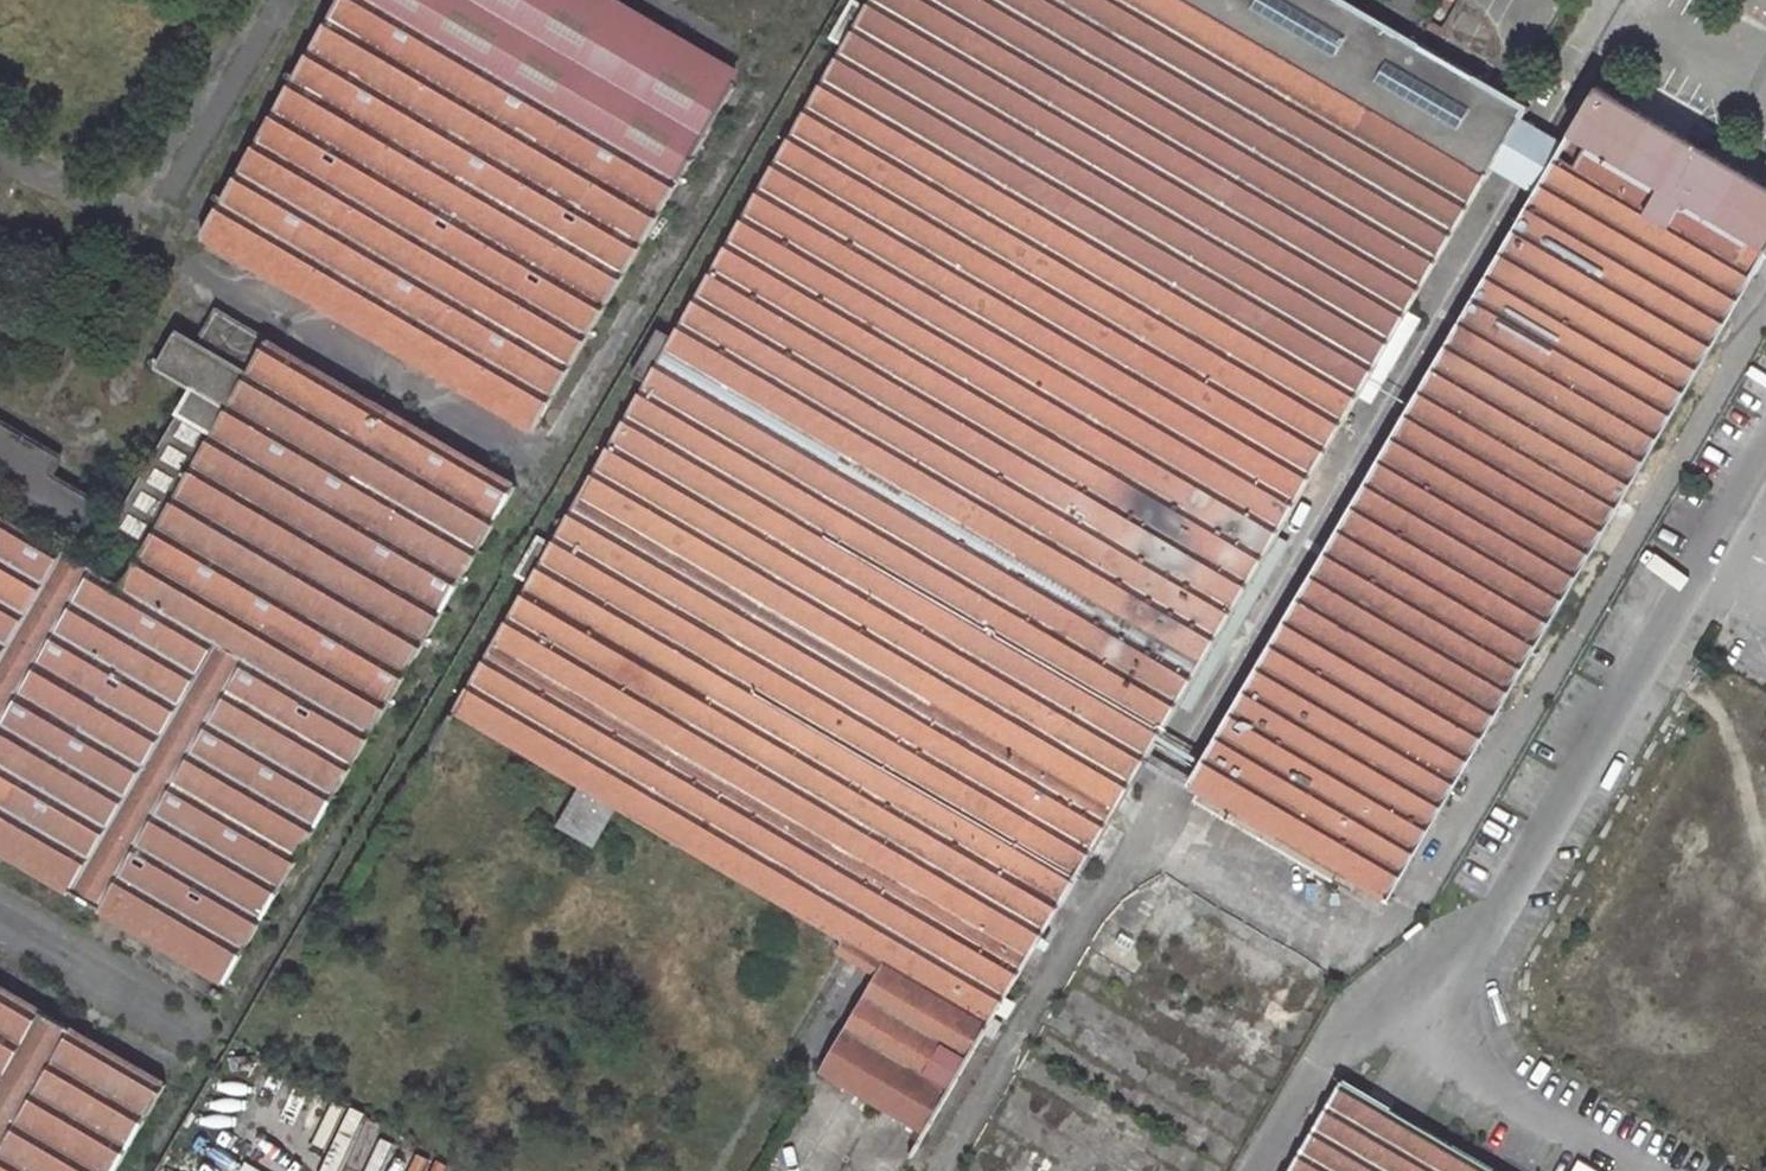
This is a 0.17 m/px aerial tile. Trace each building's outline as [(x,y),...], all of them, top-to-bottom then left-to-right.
[(587,0),(343,0),(201,239),(530,433),(735,88),(587,0)] [(675,332),(527,584),(447,721),(577,796),(552,836),(590,858),(614,818),(837,945),(831,956),(874,982),(817,1078),(924,1143),(1123,801),(1135,808),(1159,768),(1146,761),(1183,700),(1194,707),(1225,653),(1213,647),(1256,574),(1266,580),(1289,542),(1278,536),(1387,351),(1397,356),(1421,315),(1409,308),(1530,105),(1351,0),(870,0),(675,332)] [(1191,783),(1204,790),(1198,801),(1352,891),(1359,880),(1391,899),(1765,257),(1765,183),(1598,85),(1191,783)] [(223,983),(512,487),(220,313),(200,347),(178,334),(157,369),(195,391),(113,530),(146,549),(123,589),(0,517),(0,851),(223,983)] [(0,423),(0,483),(84,533),(100,506),(52,478),(63,460),(0,423)] [(0,988),(0,1170),(112,1170),(163,1084),(0,988)] [(1341,1083),(1290,1170),(1491,1170),(1341,1083)]
